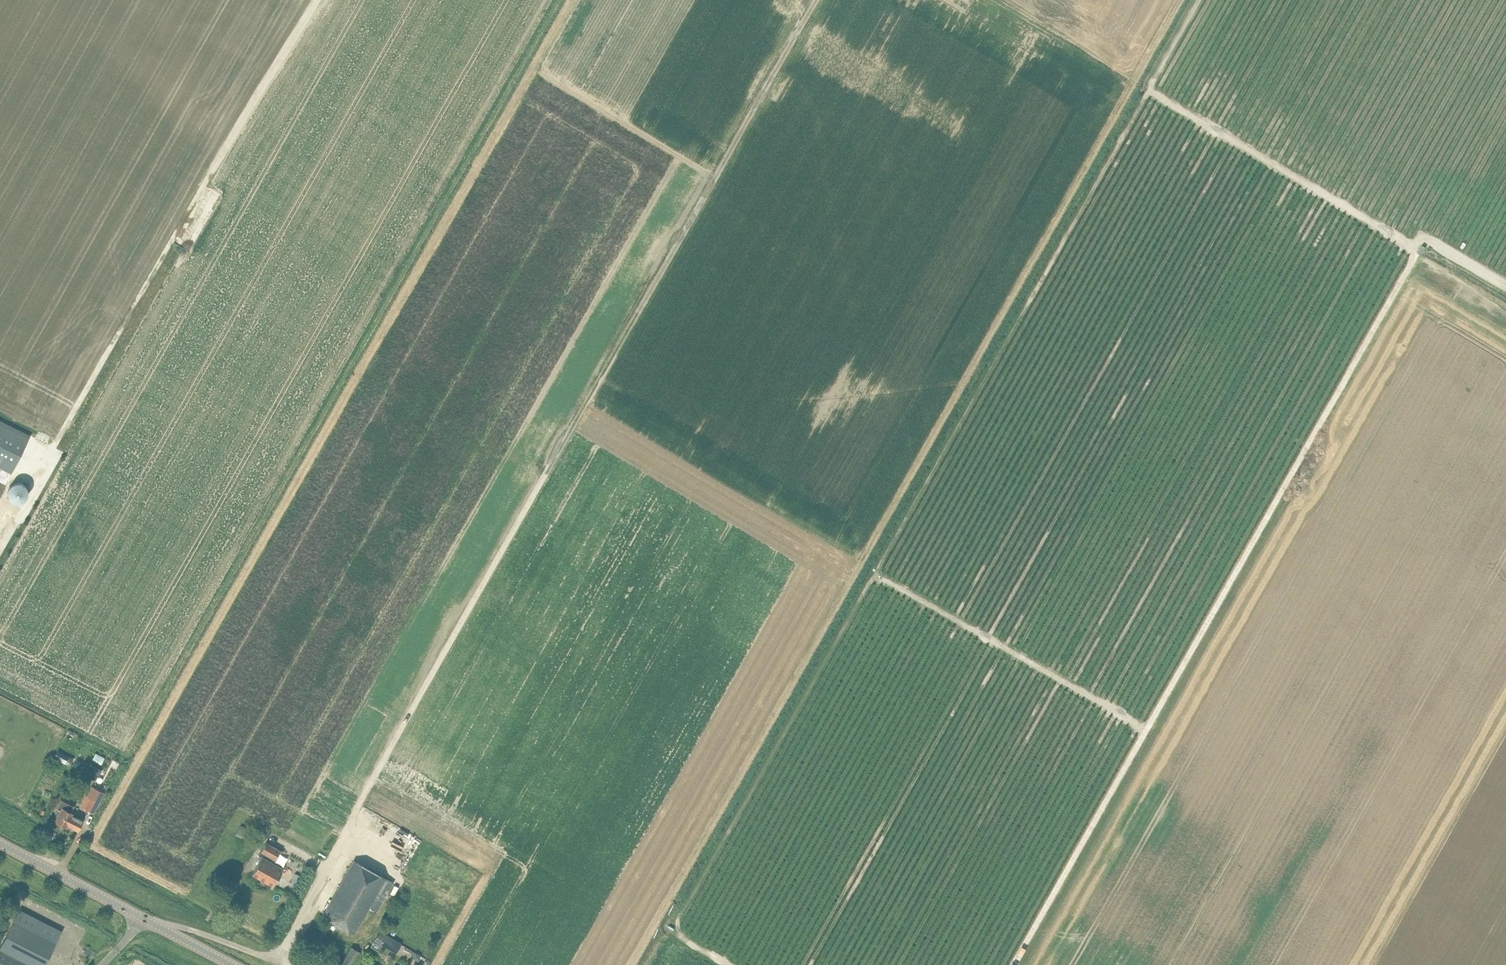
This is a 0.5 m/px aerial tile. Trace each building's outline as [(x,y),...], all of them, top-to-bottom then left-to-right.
[(1,469),(0,471),(0,481),(6,484),(8,480),(30,435),(0,420),(0,468),(1,469)] [(9,488),(8,492),(9,496),(11,499),(15,501),(19,502),(23,501),(26,498),(28,494),(28,490),(27,488),(26,486),(25,485),(22,482),(18,482),(14,483),(11,485),(9,488)] [(94,813),(104,793),(92,786),(86,795),(85,795),(80,806),(94,813)] [(78,830),(83,822),(84,820),(79,817),(70,813),(74,806),(59,797),(53,806),(60,810),(55,821),(66,827),(67,825),(78,830)] [(398,840),(403,844),(414,828),(408,824),(398,840)] [(241,838),(246,828),(240,825),(235,835),(241,838)] [(275,827),(273,833),(282,837),(284,832),(275,827)] [(273,886),(283,868),(273,863),(281,850),(266,842),(258,855),(261,857),(252,874),(273,886)] [(378,910),(393,882),(363,865),(354,860),(323,914),(354,932),(359,923),(370,905),(378,910)] [(61,931),(20,909),(0,948),(0,964),(44,964),(61,931)] [(403,948),(407,937),(389,930),(385,941),(403,948)] [(355,960),(360,951),(351,946),(341,964),(342,964),(352,964),(355,960)]
